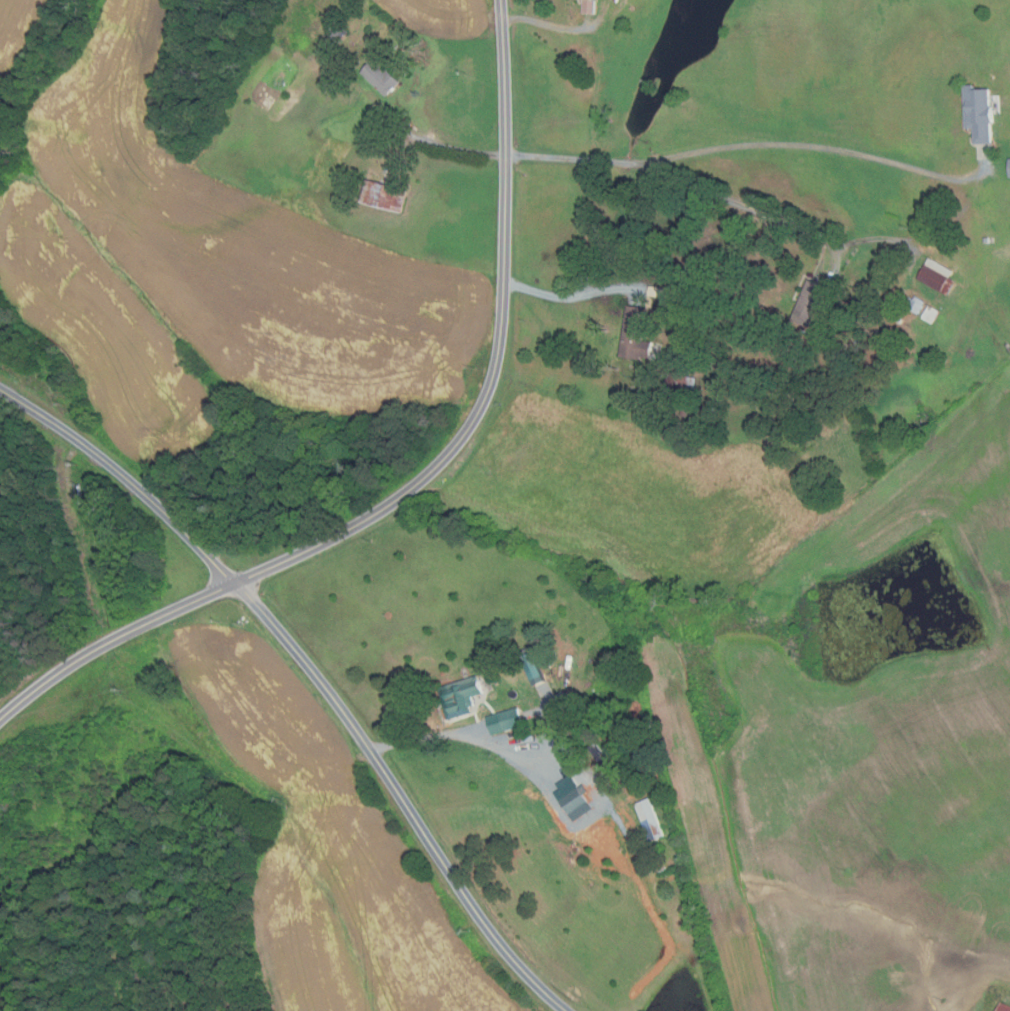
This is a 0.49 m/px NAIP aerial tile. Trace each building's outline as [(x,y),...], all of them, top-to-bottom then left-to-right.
[(583,11),(584,0),(593,0),(592,11),(583,11)] [(340,22),(352,32),(339,47),(326,37),(340,22)] [(379,51),(384,56),(381,59),(376,54),(379,51)] [(389,97),(364,73),(377,60),(389,72),(391,69),(404,82),(389,97)] [(963,85),(974,85),(974,90),(989,89),(990,108),(993,107),(994,123),(991,124),(992,144),(975,145),(974,129),(966,129),(963,85)] [(406,213),(365,202),(371,179),(412,190),(406,213)] [(947,297),(917,279),(929,257),(953,271),(949,278),(956,282),(947,297)] [(809,328),(791,320),(808,280),(826,288),(809,328)] [(663,298),(647,296),(648,287),(665,289),(663,298)] [(913,299),(915,296),(925,302),(918,314),(907,308),(910,302),(907,300),(909,297),(913,299)] [(929,305),(940,312),(932,324),(921,318),(929,305)] [(639,361),(618,358),(626,306),(647,309),(642,341),(651,342),(648,359),(639,358),(639,361)] [(898,318),(904,320),(903,327),(896,325),(898,318)] [(664,391),(668,371),(680,373),(679,375),(696,378),(693,394),(673,390),(673,393),(664,391)] [(543,680),(532,684),(520,655),(532,651),(543,680)] [(524,671),(519,673),(515,663),(520,661),(524,671)] [(447,719),(437,686),(452,682),(453,686),(461,683),(460,679),(477,674),(483,692),(471,696),(474,704),(469,706),(470,712),(447,719)] [(490,734),(485,716),(517,707),(522,725),(490,734)] [(586,801),(567,814),(553,792),(559,789),(555,784),(569,775),(586,801)] [(664,835),(649,841),(634,803),(648,797),(664,835)] [(1000,1002),(1009,1006),(1009,1010),(996,1010),(1000,1002)]
